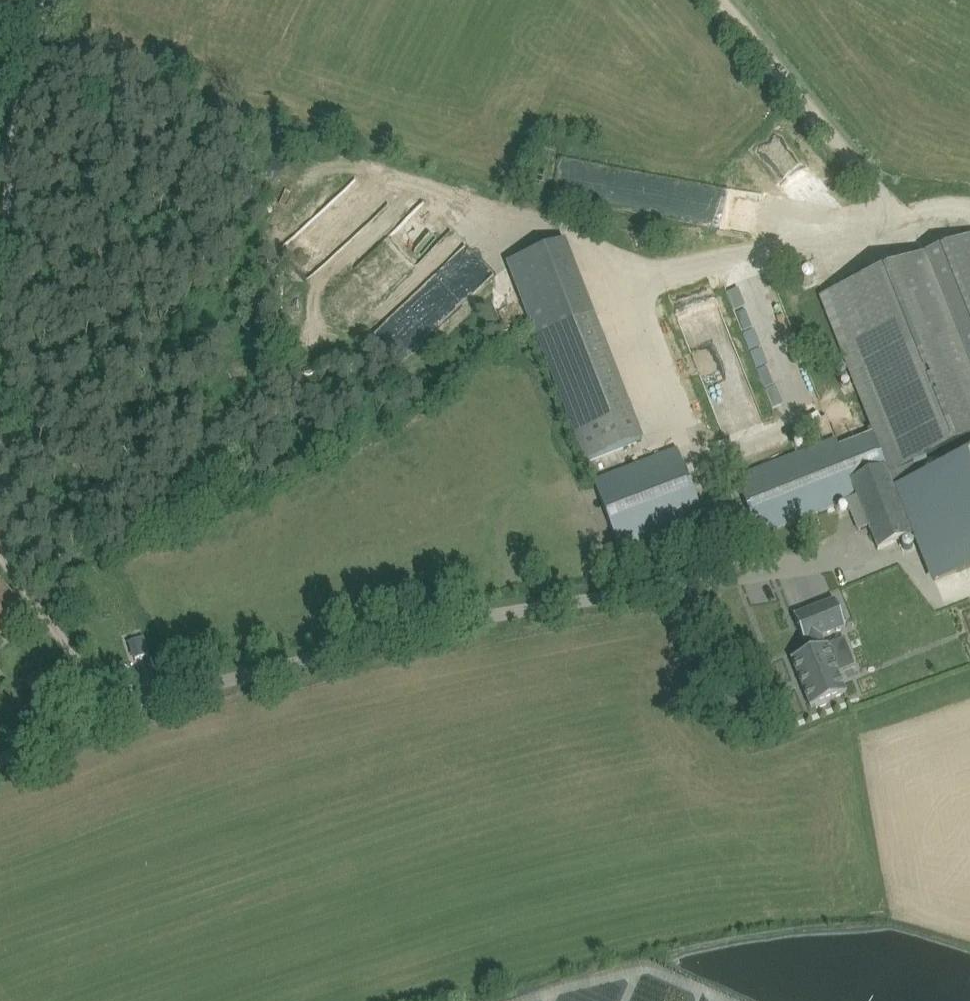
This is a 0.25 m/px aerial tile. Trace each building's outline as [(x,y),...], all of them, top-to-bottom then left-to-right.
[(823,296),(876,431),(870,434),(871,436),(843,446),(839,438),(736,477),(736,478),(759,536),(847,501),(859,531),(869,527),(878,549),(918,534),(936,581),(969,568),(969,238),(823,296)] [(595,314),(537,337),(570,421),(628,399),(595,314)] [(835,359),(831,345),(822,348),(826,362),(835,359)] [(704,515),(696,496),(678,449),(594,482),(620,548),(704,515)] [(815,650),(792,659),(812,708),(817,705),(818,708),(827,704),(826,702),(846,694),(827,645),(824,646),(821,637),(846,627),(835,600),(795,616),(805,643),(811,641),(815,650)] [(135,657),(150,653),(146,637),(130,641),(135,657)]
